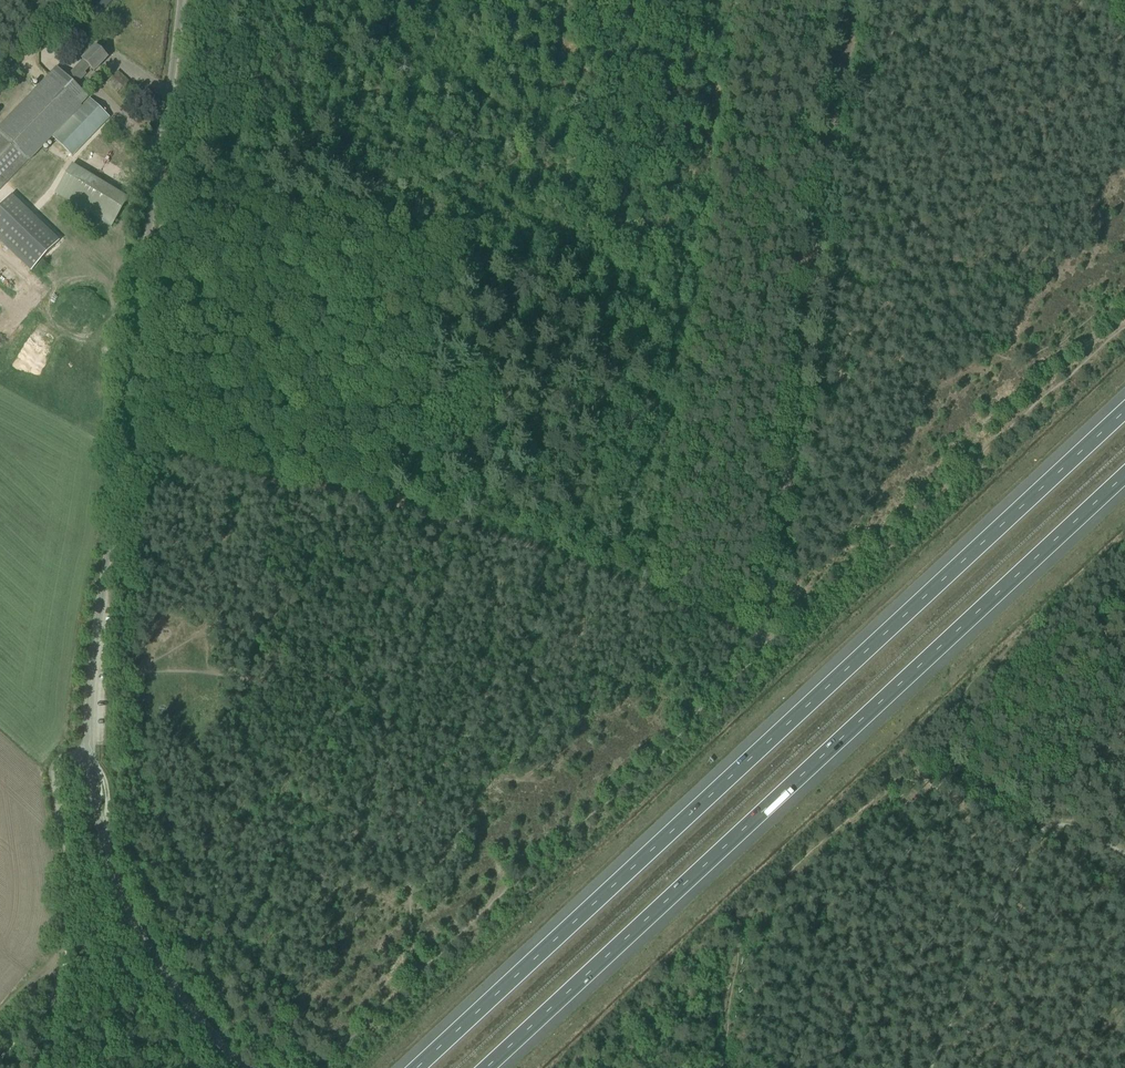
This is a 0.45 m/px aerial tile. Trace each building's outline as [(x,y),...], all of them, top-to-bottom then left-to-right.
[(94,20),(113,0),(112,0),(94,0),(84,11),(94,20)] [(59,85),(50,77),(0,129),(0,190),(67,120),(67,119),(88,98),(75,86),(86,75),(85,73),(90,68),(94,72),(107,58),(96,47),(82,61),(83,61),(59,85)] [(106,83),(121,97),(132,85),(118,72),(106,83)] [(53,137),(72,157),(109,119),(90,99),(53,137)] [(67,164),(51,193),(110,225),(119,208),(104,200),(111,187),(67,164)] [(10,196),(0,207),(0,240),(31,271),(58,242),(10,196)] [(74,217),(81,222),(87,216),(80,210),(74,217)] [(54,224),(69,236),(74,230),(59,218),(54,224)] [(83,223),(93,231),(96,227),(87,219),(83,223)]
